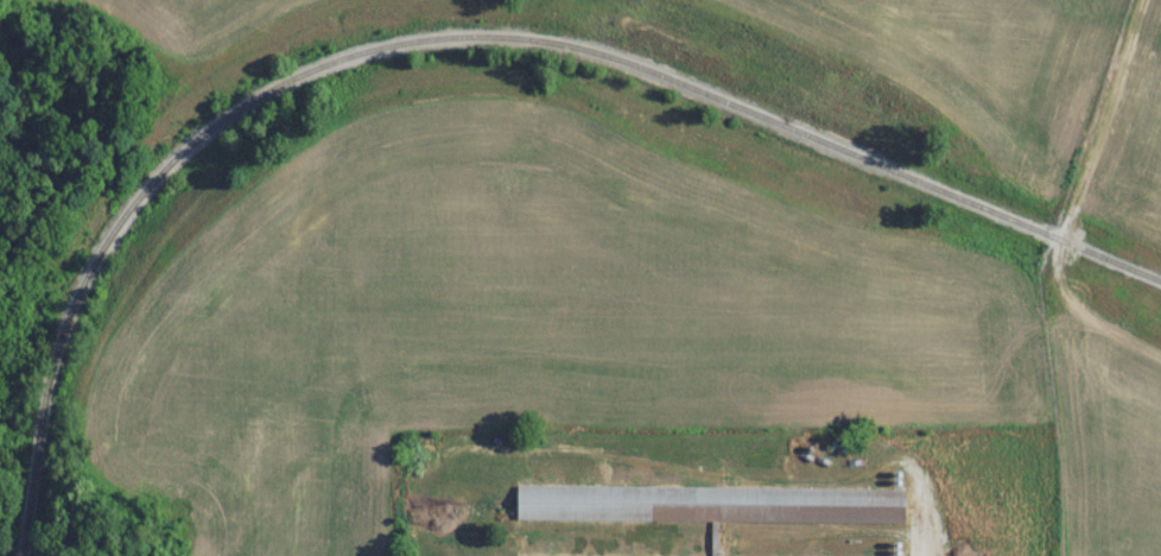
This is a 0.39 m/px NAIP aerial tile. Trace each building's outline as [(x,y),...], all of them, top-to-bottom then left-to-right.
[(514,489),(901,494),(901,527),(514,523),(514,489)]
